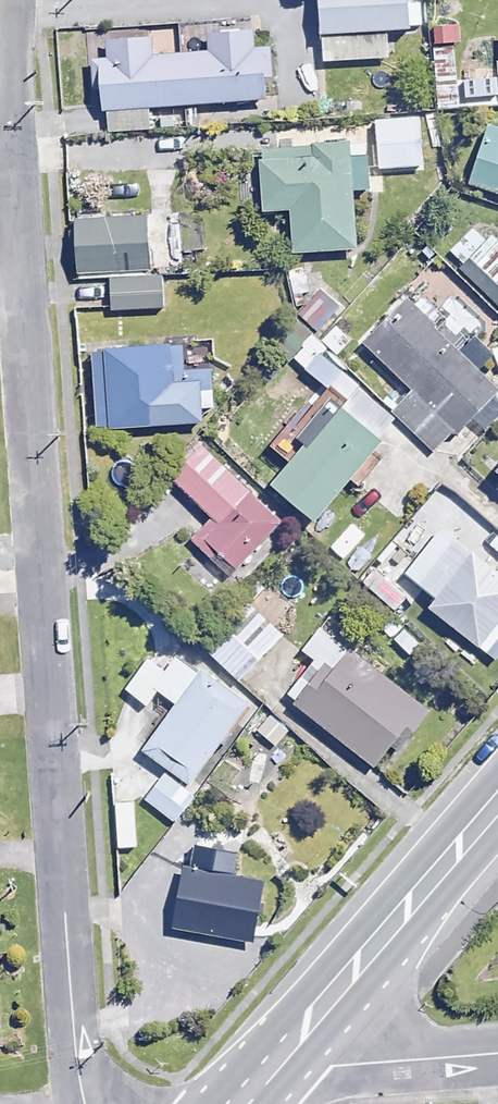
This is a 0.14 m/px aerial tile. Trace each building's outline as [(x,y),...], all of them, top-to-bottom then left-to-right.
[(324,28),(406,23),(405,0),(322,0),(324,28)] [(458,18),(432,19),(437,122),(463,121),(458,18)] [(255,50),(255,39),(208,41),(208,59),(152,61),(152,45),(102,46),(105,135),(150,134),(149,111),(268,108),(266,50),(255,50)] [(422,117),(378,120),(381,164),(424,161),(422,117)] [(464,176),(497,188),(497,130),(481,124),(464,176)] [(355,153),(252,158),(254,206),(292,205),(294,234),(359,231),(355,153)] [(146,215),(68,217),(70,269),(147,267),(146,215)] [(458,262),(497,303),(497,241),(488,232),(458,262)] [(162,313),(161,282),(113,283),(113,314),(162,313)] [(497,391),(417,303),(373,343),(415,389),(395,408),(432,449),(497,391)] [(80,345),(81,424),(194,423),(193,375),(167,375),(166,344),(80,345)] [(388,436),(353,401),(279,477),(314,511),(388,436)] [(272,521),(190,445),(162,476),(208,519),(191,538),(226,570),(272,521)] [(435,523),(420,511),(396,538),(411,551),(435,523)] [(448,533),(410,584),(488,642),(497,629),(497,570),(448,533)] [(282,639),(260,618),(217,663),(239,684),(282,639)] [(417,710),(352,652),(305,705),(370,763),(417,710)] [(238,706),(194,668),(125,748),(168,786),(238,706)]
